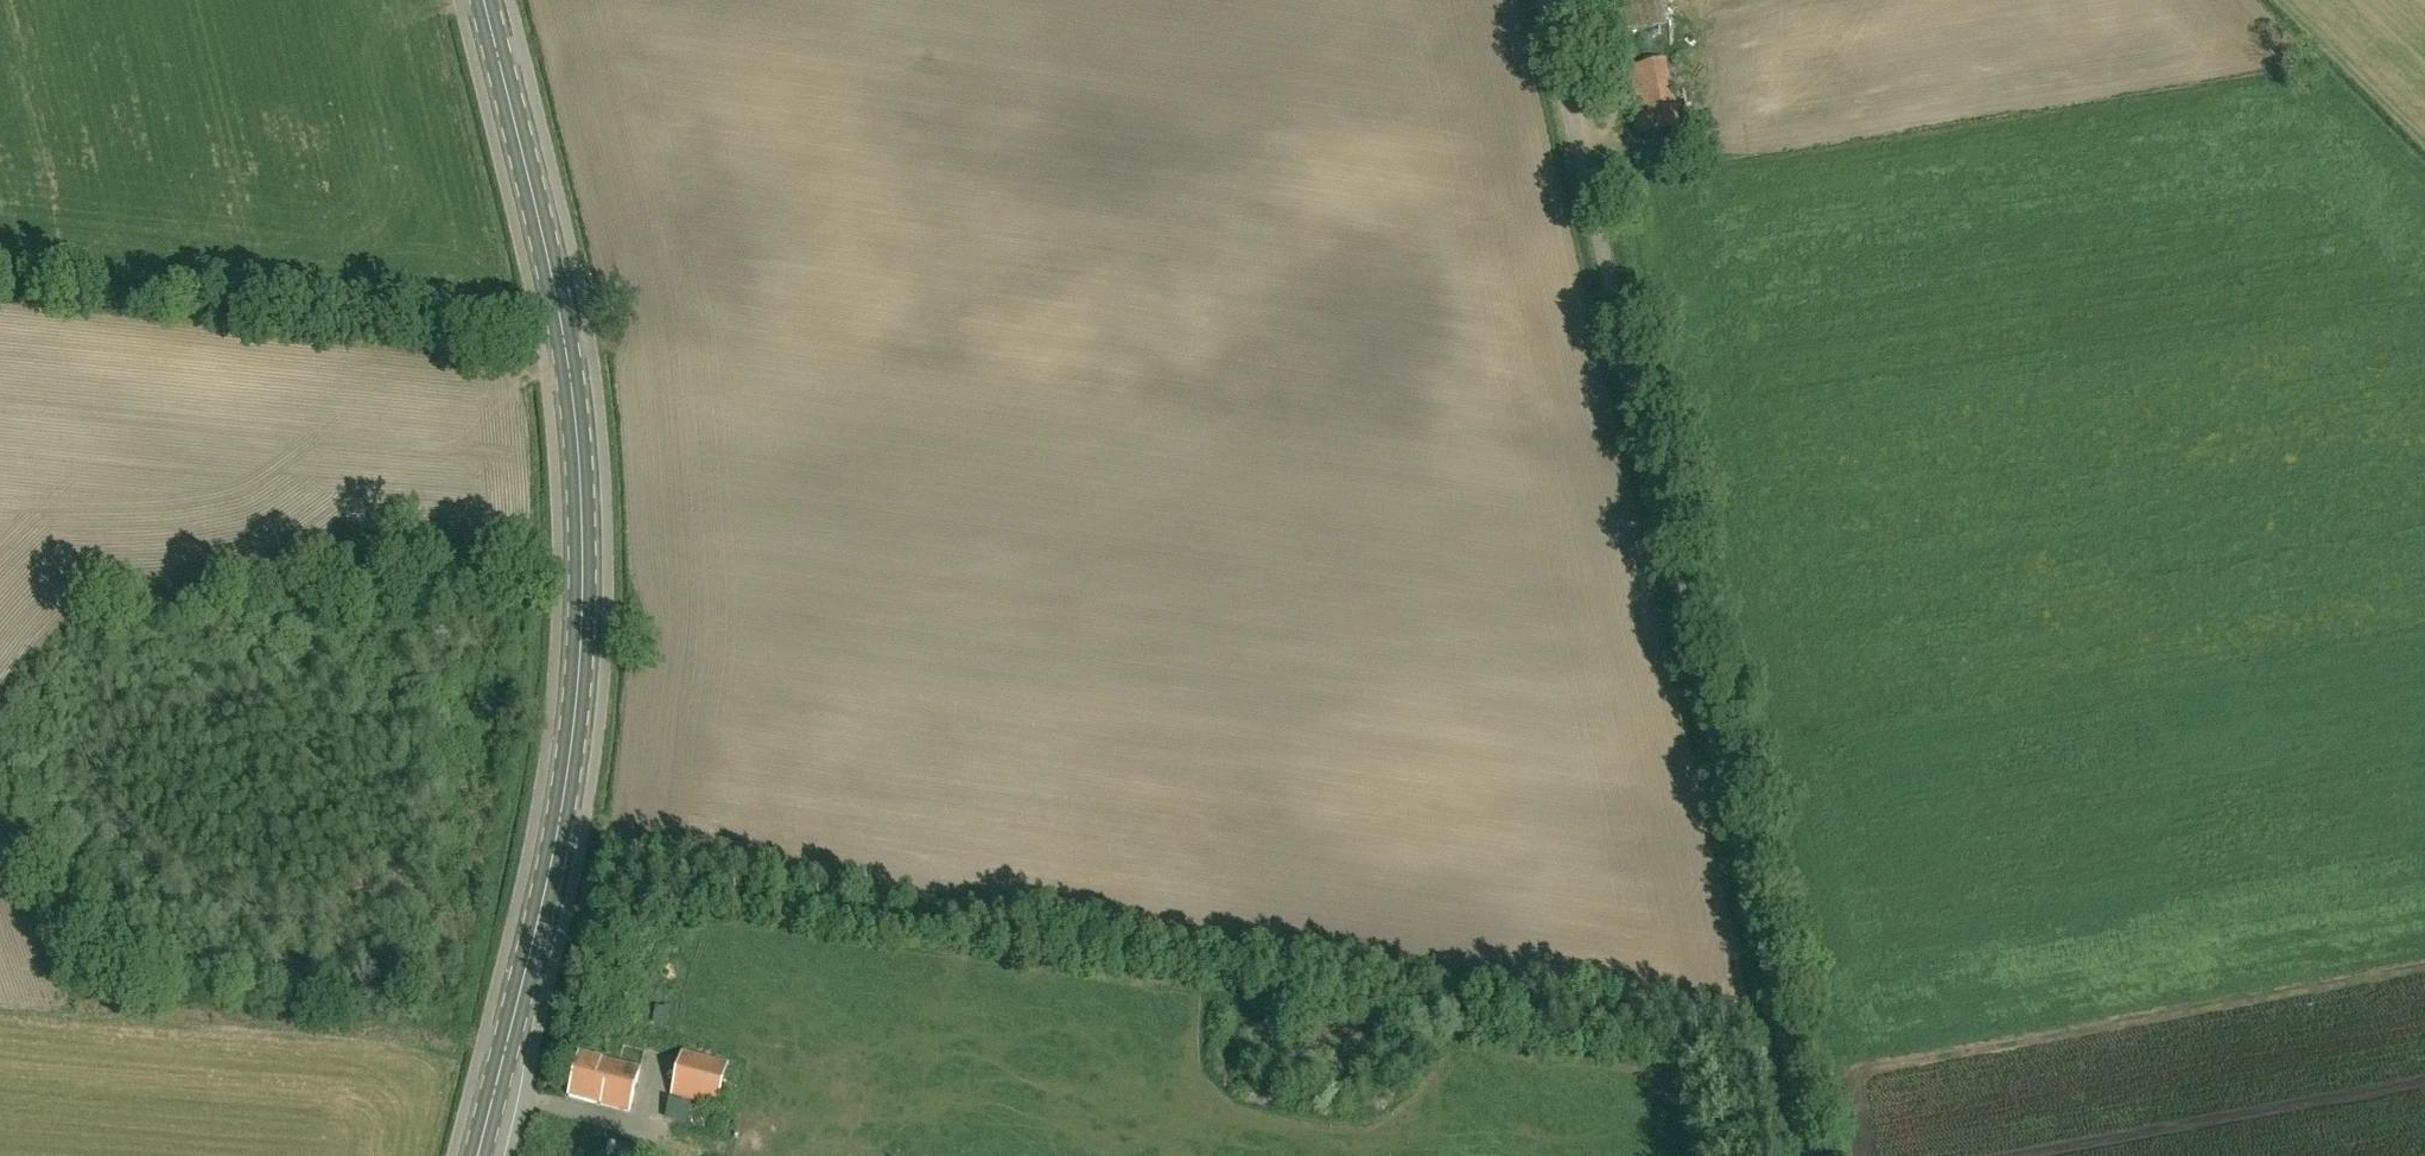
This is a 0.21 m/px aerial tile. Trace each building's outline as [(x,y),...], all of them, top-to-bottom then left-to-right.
[(1603,8),(1593,10),(1601,43),(1669,28),(1663,0),(1638,0),(1631,2),(1631,0),(1602,0),(1603,8)] [(1674,17),(1723,7),(1721,0),(1670,0),(1674,17)] [(1677,133),(1670,66),(1628,71),(1636,138),(1677,133)] [(717,1107),(727,1064),(682,1053),(672,1096),(717,1107)] [(630,1113),(640,1070),(580,1055),(569,1098),(630,1113)] [(617,1145),(610,1143),(607,1155),(611,1155),(614,1155),(617,1145)] [(653,1155),(621,1147),(618,1155),(653,1155)]
